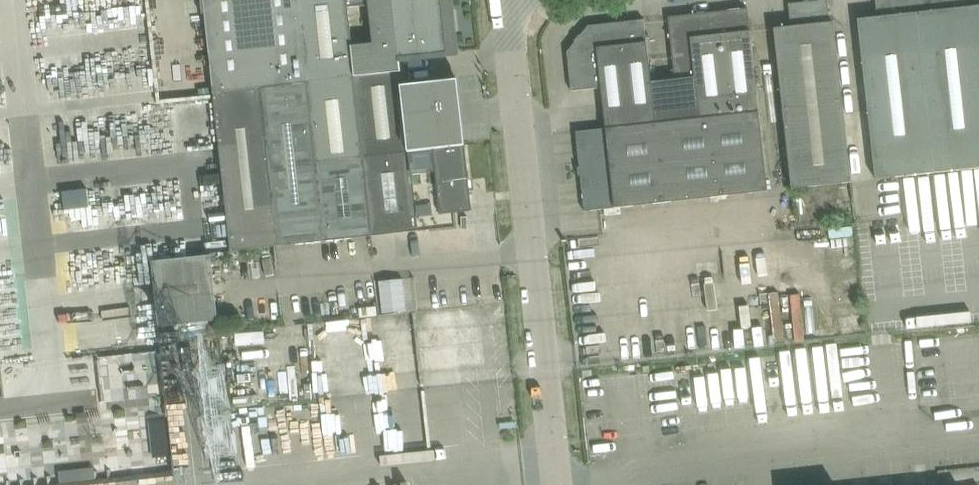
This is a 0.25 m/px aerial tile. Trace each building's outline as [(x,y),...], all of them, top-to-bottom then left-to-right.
[(214,93),(260,88),(308,82),(354,77),(402,72),(401,63),(400,58),(448,53),(442,0),(204,0),(214,93)] [(828,0),(824,0),(789,4),(791,26),(774,28),(792,189),(852,182),(834,22),(830,22),(828,0)] [(896,177),(944,172),(925,0),(876,0),(878,17),(858,19),(876,179),(896,177)] [(974,0),(925,0),(944,172),(978,168),(978,6),(975,6),(974,0)] [(675,80),(652,83),(656,123),(700,119),(759,113),(750,28),(748,8),(668,17),(671,37),(675,80)] [(589,26),(568,52),(572,91),(602,88),(606,129),(656,123),(652,83),(647,40),(645,20),(589,26)] [(354,77),(308,82),(316,162),(363,157),(410,151),(403,86),(402,72),(354,77)] [(434,82),(403,86),(410,151),(422,150),(441,148),(441,147),(465,145),(458,80),(434,82)] [(308,82),(260,88),(278,246),(325,241),(316,162),(308,82)] [(214,93),(214,95),(220,146),(231,251),(278,246),(260,88),(214,93)] [(585,211),(624,207),(768,191),(759,113),(700,119),(656,123),(606,129),(576,132),(585,211)] [(441,148),(422,150),(431,229),(455,227),(453,213),(472,211),(465,145),(441,147),(441,148)] [(410,151),(363,157),(372,236),(431,229),(422,150),(410,151)] [(363,157),(316,162),(325,241),(372,236),(363,157)] [(159,327),(198,322),(218,320),(211,256),(152,262),(159,327)] [(100,329),(43,332),(44,359),(70,358),(69,342),(100,341),(100,329)]
